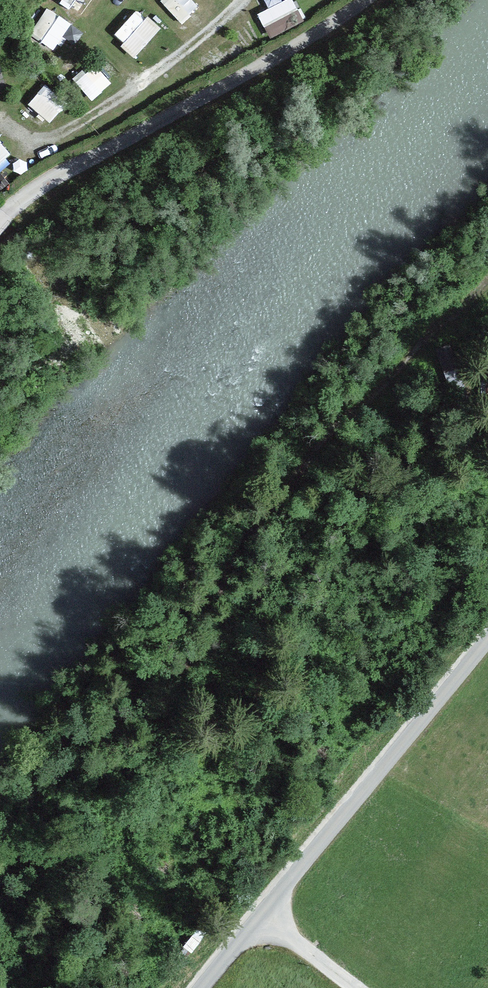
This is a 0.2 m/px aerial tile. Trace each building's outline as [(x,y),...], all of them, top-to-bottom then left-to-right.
[(256,9),(267,35),(304,19),(296,0),(279,0),(256,9)] [(48,4),(29,30),(53,47),(71,21),(48,4)] [(118,34),(141,50),(161,22),(138,6),(118,34)] [(107,59),(94,70),(88,62),(72,75),(90,97),(119,73),(107,59)] [(44,82),(27,101),(49,120),(66,102),(44,82)] [(13,154),(0,139),(0,164),(13,154)]
